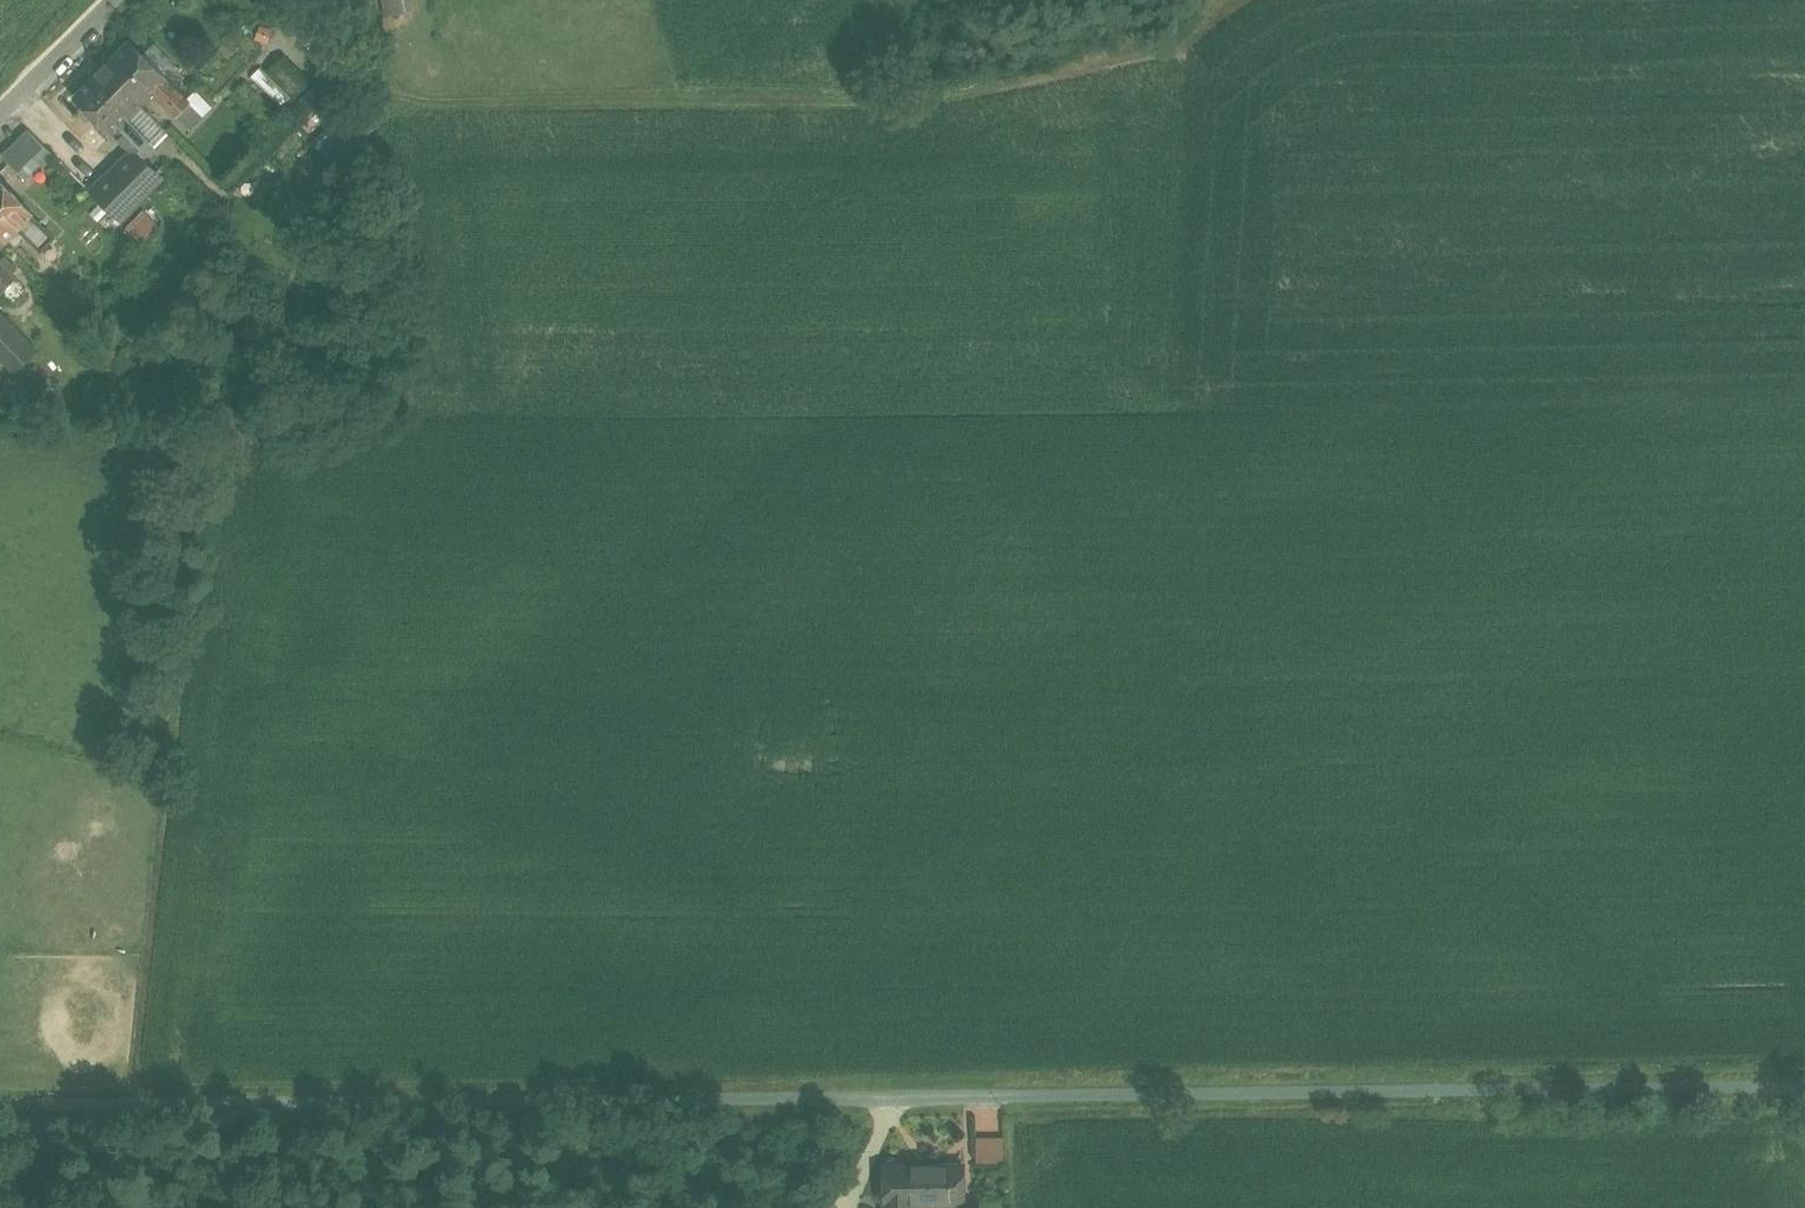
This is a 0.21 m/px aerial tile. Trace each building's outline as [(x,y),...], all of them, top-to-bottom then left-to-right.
[(408,10),(406,0),(380,0),(383,15),(408,10)] [(338,52),(312,5),(290,17),(315,64),(338,52)] [(132,41),(104,69),(142,106),(155,93),(178,116),(192,101),(132,41)] [(268,72),(258,65),(248,80),(288,106),(308,74),(279,55),(268,72)] [(142,106),(104,69),(77,97),(137,157),(152,143),(128,119),(142,106)] [(326,81),(299,113),(318,129),(345,98),(326,81)] [(51,152),(25,128),(0,154),(0,156),(25,179),(51,152)] [(6,242),(20,229),(43,252),(58,237),(0,180),(0,236),(6,242)] [(142,209),(126,228),(145,244),(161,225),(142,209)] [(2,293),(16,278),(0,262),(0,291),(2,293)] [(38,351),(0,312),(0,360),(14,374),(38,351)] [(1006,1137),(977,1137),(978,1163),(1006,1162),(1006,1137)] [(887,1165),(888,1207),(916,1207),(916,1204),(965,1203),(965,1164),(887,1165)]
